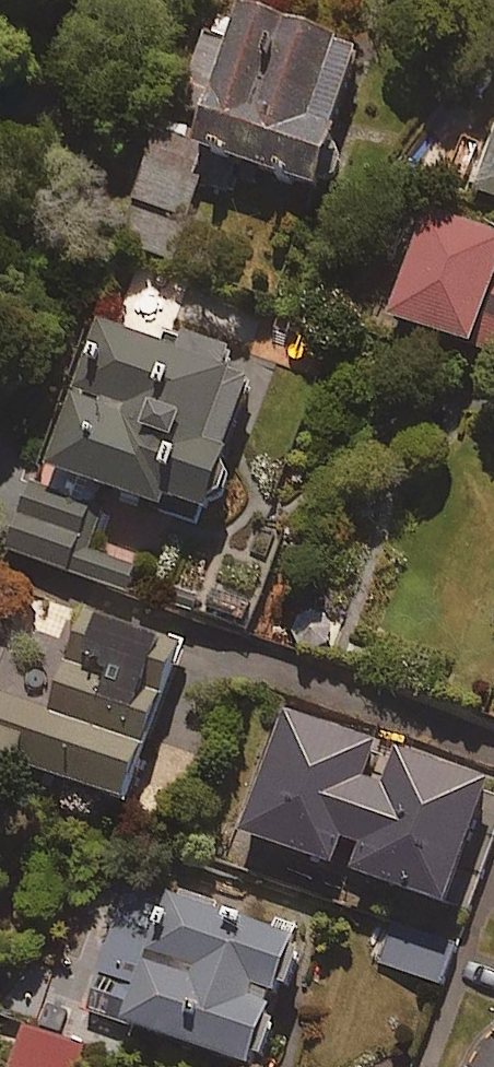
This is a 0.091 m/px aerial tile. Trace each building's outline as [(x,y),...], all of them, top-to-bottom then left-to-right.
[(359,45),(239,4),(227,38),(203,30),(184,87),(206,95),(194,131),(159,119),(132,198),(186,216),(199,179),(225,188),(236,158),(311,184),(359,45)] [(476,186),(493,192),(493,135),(476,186)] [(424,208),(389,313),(493,349),(493,232),(424,208)] [(250,376),(97,320),(45,464),(198,519),(250,376)] [(30,481),(6,546),(126,590),(136,562),(88,544),(102,508),(30,481)] [(74,608),(62,642),(50,638),(29,700),(0,690),(0,756),(125,799),(178,644),(74,608)] [(333,622),(301,608),(286,641),(319,655),(333,622)] [(240,829),(327,860),(337,831),(358,838),(348,867),(443,901),(487,776),(283,707),(240,829)] [(276,1014),(267,1011),(276,985),(292,991),(306,950),(289,944),(294,931),(172,890),(157,934),(113,919),(95,973),(118,981),(106,1015),(249,1064),(254,1051),(263,1054),(276,1014)] [(455,941),(392,920),(378,960),(441,982),(455,941)] [(51,962),(17,952),(2,1004),(35,1014),(51,962)] [(22,1027),(9,1066),(80,1066),(86,1049),(22,1027)]
